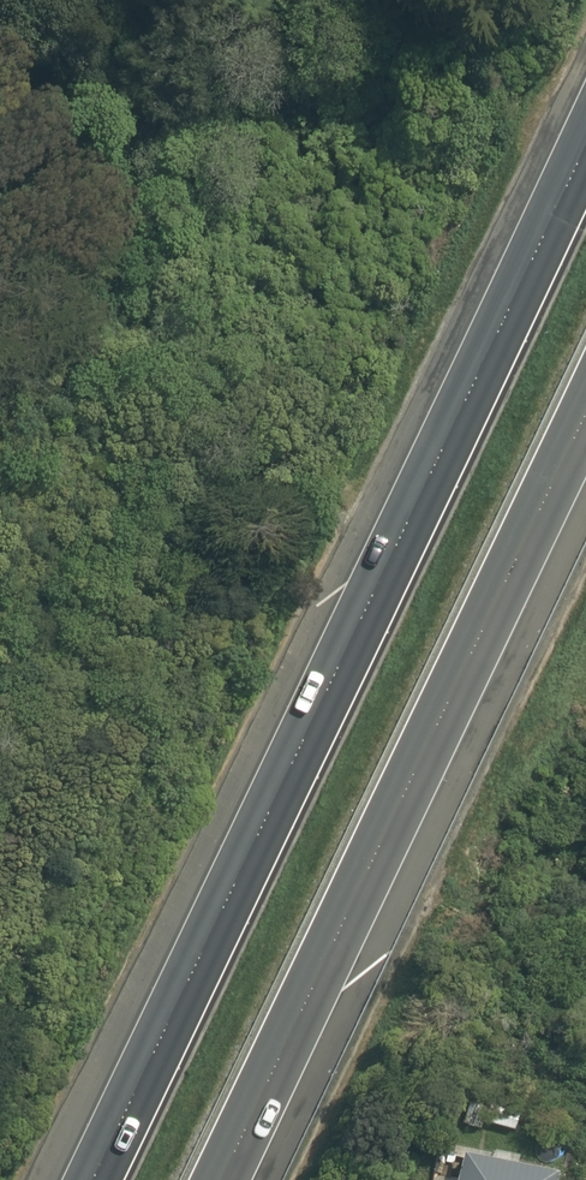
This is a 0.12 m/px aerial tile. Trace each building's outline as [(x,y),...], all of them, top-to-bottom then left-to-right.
[(515,1131),(520,1115),(490,1106),(485,1123),(515,1131)] [(581,1153),(564,1149),(559,1167),(576,1172),(581,1153)] [(558,1173),(467,1154),(464,1166),(460,1166),(457,1179),(556,1179),(558,1173)]
